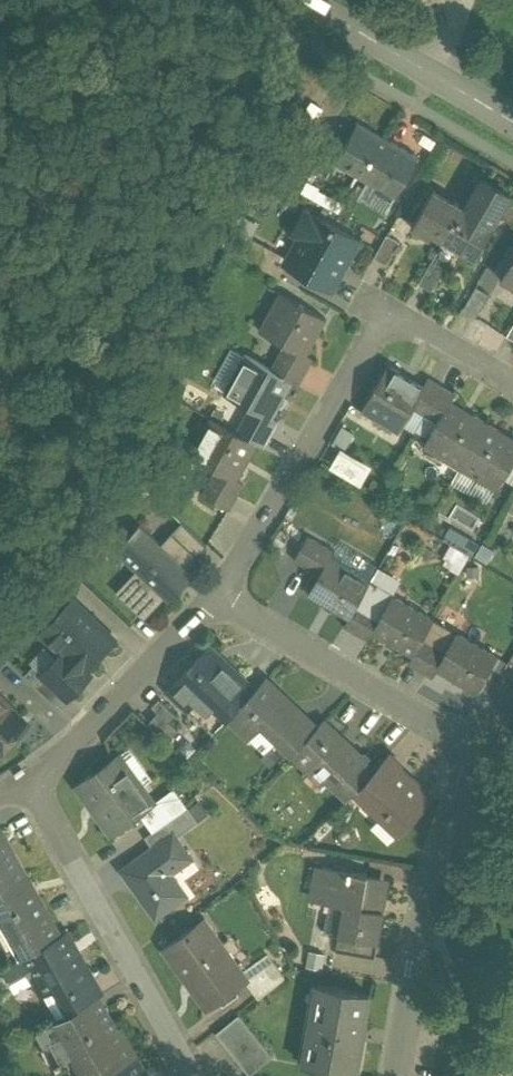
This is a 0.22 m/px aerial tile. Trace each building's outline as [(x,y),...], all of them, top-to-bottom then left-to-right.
[(418,157),(357,123),(335,163),(395,198),(418,157)] [(464,208),(444,241),(475,259),(494,226),(493,225),(498,215),(500,216),(511,196),(481,179),(464,208)] [(464,208),(434,190),(412,228),(430,239),(432,234),(444,241),(464,208)] [(359,240),(313,215),(312,217),(303,212),(292,232),(300,237),(284,266),(330,292),(359,240)] [(400,243),(387,236),(374,259),(387,267),(400,243)] [(501,280),(512,287),(512,259),(501,280)] [(445,269),(432,262),(419,285),(432,292),(445,269)] [(489,295),(477,288),(463,311),(476,318),(489,295)] [(325,319),(285,296),(276,312),(271,308),(258,331),(286,347),(287,346),(303,355),(310,342),(308,341),(312,333),(316,335),(325,319)] [(303,355),(287,346),(286,347),(273,372),(290,382),(297,385),(311,359),(303,355)] [(273,372),(250,359),(241,375),(236,372),(223,395),(251,411),(253,409),(268,418),(276,405),(273,403),(278,396),(281,398),(290,382),(273,372)] [(303,381),(323,388),(329,372),(309,364),(303,381)] [(403,373),(388,364),(364,403),(380,412),(376,419),(398,431),(415,401),(423,386),(402,374),(403,373)] [(423,386),(415,401),(429,409),(442,386),(428,377),(423,386)] [(455,393),(442,386),(429,409),(441,416),(450,402),(455,393)] [(471,414),(450,402),(441,416),(423,446),(446,460),(450,454),(464,462),(487,422),(472,413),(471,414)] [(268,418),(253,409),(251,411),(238,434),(256,445),(262,448),(276,422),(268,418)] [(238,434),(216,422),(208,437),(202,434),(189,457),(218,473),(219,472),(235,481),(242,468),(240,466),(244,459),(247,461),(256,445),(238,434)] [(487,422),(464,462),(477,470),(473,476),(496,489),(512,460),(512,439),(502,432),(503,431),(487,422)] [(337,449),(327,470),(362,485),(371,464),(337,449)] [(218,473),(205,498),(228,511),(243,486),(235,481),(219,472),(218,473)] [(162,544),(140,524),(115,550),(136,571),(115,592),(143,619),(165,597),(168,601),(193,574),(190,571),(201,559),(198,556),(207,546),(183,523),(162,544)] [(448,528),(442,540),(450,544),(440,565),(461,574),(476,541),(448,528)] [(307,537),(293,560),(318,575),(328,559),(330,560),(334,553),(307,537)] [(330,560),(328,559),(318,575),(307,595),(333,610),(334,608),(347,616),(346,617),(348,619),(358,603),(370,583),(330,560)] [(59,580),(49,571),(39,583),(48,592),(59,580)] [(70,591),(59,580),(48,592),(60,602),(70,591)] [(434,619),(393,596),(381,616),(372,632),(373,633),(389,642),(391,640),(414,654),(423,640),(434,619)] [(114,640),(73,601),(43,634),(63,653),(83,672),(85,671),(114,640)] [(381,616),(358,603),(348,619),(344,626),(369,640),(373,633),(372,632),(381,616)] [(498,657),(457,633),(446,653),(436,669),(438,670),(454,679),(455,678),(479,691),(498,657)] [(446,653),(423,640),(414,654),(413,656),(409,663),(433,677),(438,670),(436,669),(446,653)] [(254,692),(223,664),(222,665),(207,651),(168,692),(186,708),(198,695),(226,721),(227,720),(254,692)] [(0,653),(0,670),(9,661),(0,653)] [(44,674),(43,675),(45,677),(63,694),(68,698),(89,675),(85,671),(83,672),(63,653),(44,674)] [(44,674),(35,665),(24,676),(36,686),(45,677),(43,675),(44,674)] [(63,694),(45,677),(36,686),(54,703),(63,694)] [(295,706),(266,679),(254,692),(227,720),(249,741),(268,721),(275,727),(295,706)] [(0,702),(0,741),(6,735),(11,741),(26,726),(6,705),(4,707),(0,702)] [(306,717),(286,738),(297,749),(318,728),(306,717)] [(361,757),(324,721),(318,728),(297,749),(293,755),(311,772),(315,767),(349,798),(355,792),(377,768),(363,755),(361,757)] [(432,799),(400,769),(401,767),(389,755),(377,768),(355,792),(382,817),(383,818),(387,814),(402,828),(398,832),(399,833),(392,840),(393,841),(432,799)] [(134,786),(113,758),(77,785),(98,813),(96,814),(111,836),(139,815),(154,804),(138,782),(134,786)] [(154,804),(139,815),(152,833),(165,824),(172,818),(159,800),(154,804)] [(387,814),(383,818),(382,817),(374,825),(384,835),(384,838),(388,842),(392,842),(392,841),(393,841),(392,840),(399,833),(398,832),(402,828),(387,814)] [(152,833),(145,838),(153,848),(122,871),(156,917),(185,895),(170,875),(191,859),(165,824),(152,833)] [(25,874),(0,830),(0,889),(25,874)] [(368,876),(322,868),(316,903),(343,907),(338,937),(378,944),(383,913),(377,912),(382,885),(367,882),(368,876)] [(25,874),(0,889),(0,923),(5,920),(25,956),(29,953),(30,954),(60,936),(25,874)] [(247,981),(204,920),(165,948),(208,1008),(247,981)] [(94,981),(66,932),(60,936),(30,954),(29,953),(25,956),(23,957),(36,981),(58,1019),(93,999),(99,996),(92,982),(94,981)] [(378,944),(338,937),(335,954),(375,961),(378,944)] [(23,957),(2,969),(8,979),(7,979),(9,983),(10,983),(15,992),(36,981),(23,957)] [(276,966),(249,985),(259,999),(285,978),(276,966)] [(369,994),(319,985),(304,1065),(356,1074),(361,1042),(359,1042),(362,1026),(363,1026),(369,994)] [(93,999),(37,1032),(57,1067),(62,1064),(61,1062),(75,1054),(88,1075),(103,1075),(137,1057),(120,1027),(112,1032),(93,999)] [(273,1057),(239,1016),(216,1034),(249,1075),(273,1057)] [(136,1061),(138,1059),(137,1057),(103,1075),(144,1075),(136,1061)]
